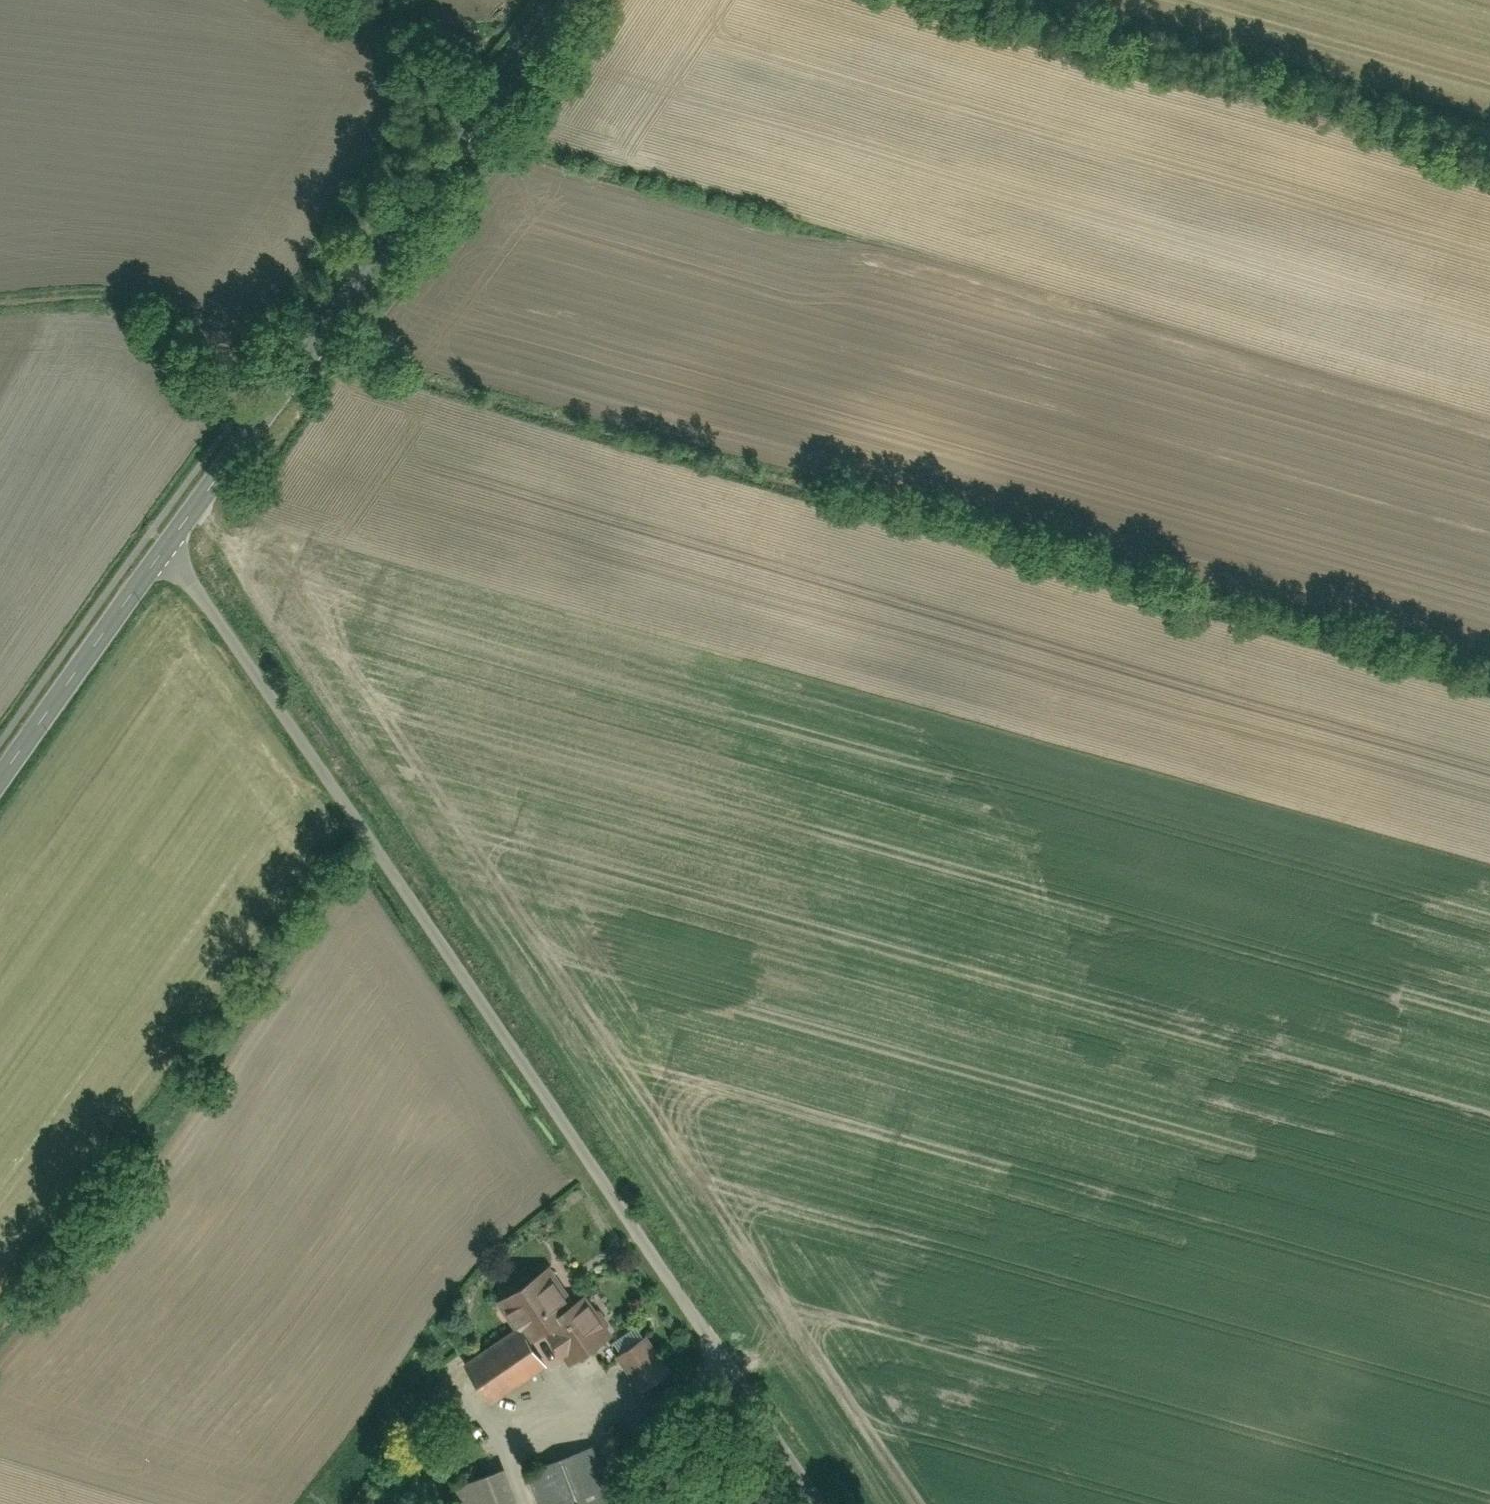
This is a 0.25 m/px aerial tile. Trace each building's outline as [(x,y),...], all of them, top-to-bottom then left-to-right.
[(461,1359),(488,1397),(541,1357),(524,1335),(539,1324),(564,1357),(605,1327),(576,1289),(568,1294),(542,1259),(492,1296),(511,1322),(461,1359)] [(647,1314),(597,1345),(627,1392),(676,1361),(647,1314)] [(526,1470),(539,1503),(616,1503),(592,1445),(526,1470)] [(498,1466),(451,1484),(459,1503),(512,1503),(498,1466)]
